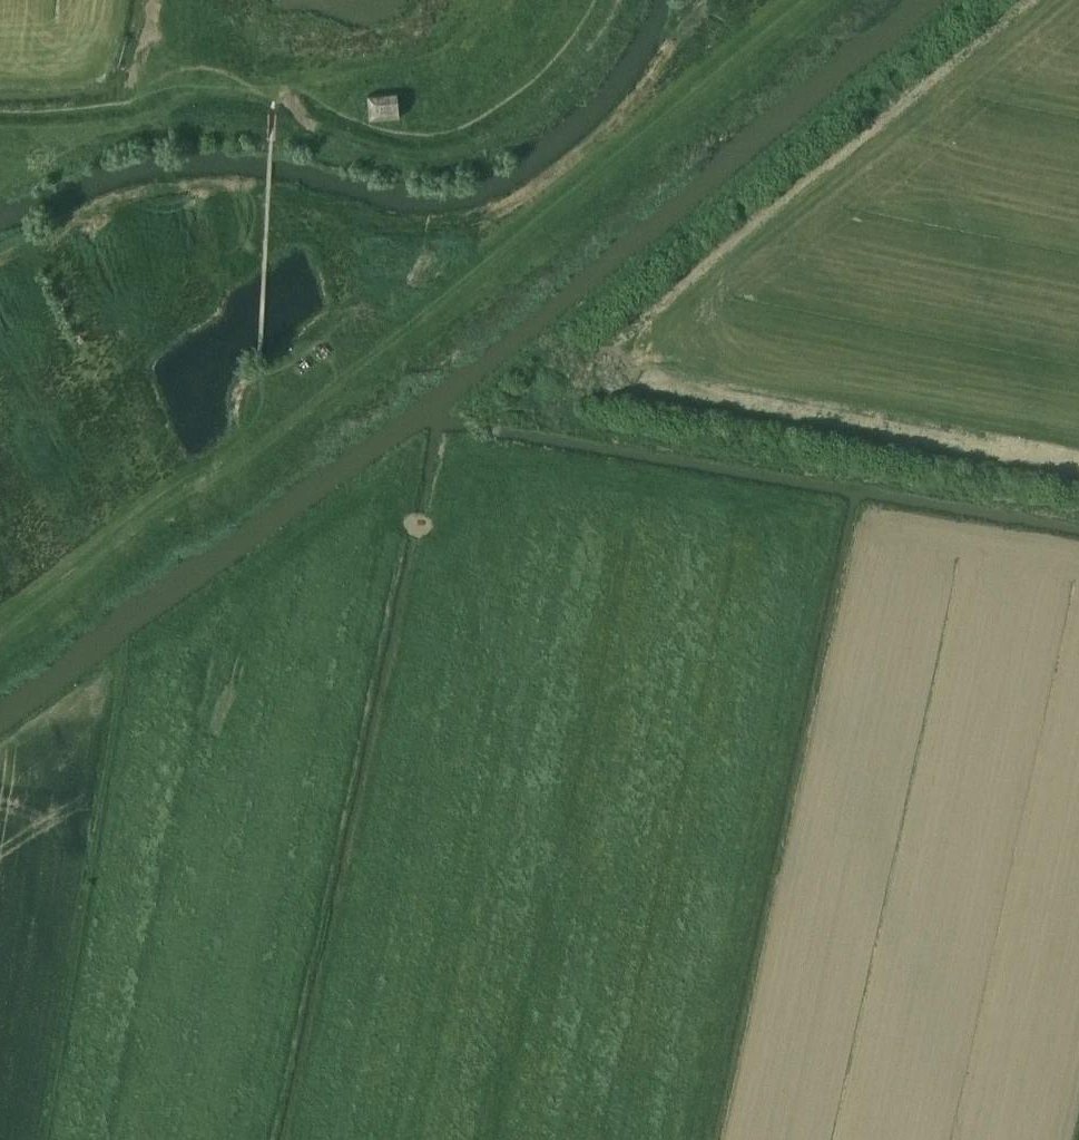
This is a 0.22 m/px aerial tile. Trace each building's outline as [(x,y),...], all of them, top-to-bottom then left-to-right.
[(364,96),(366,120),(405,116),(402,92),(364,96)]
